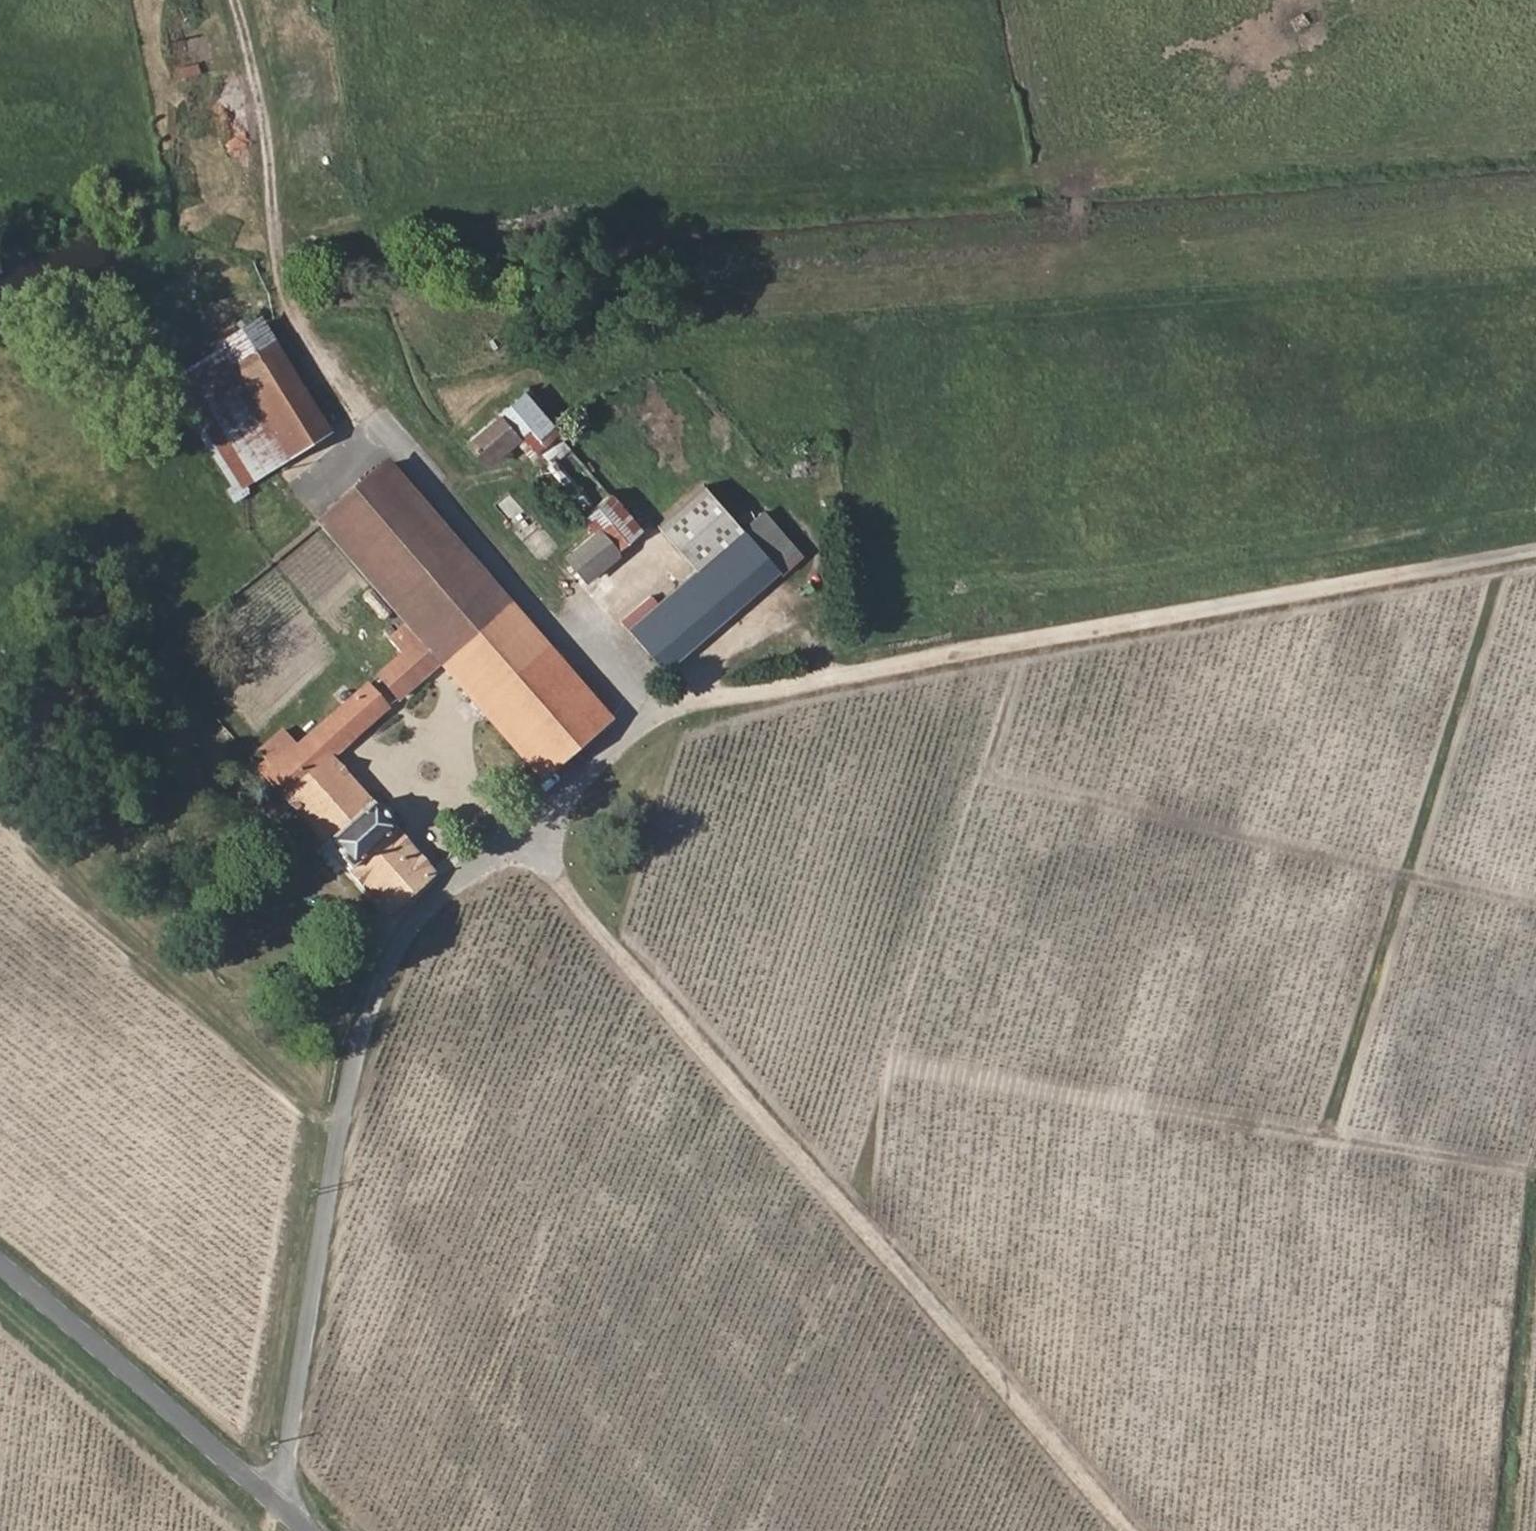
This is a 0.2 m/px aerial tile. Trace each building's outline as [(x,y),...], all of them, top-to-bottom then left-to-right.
[(241,491),(329,434),(259,318),(217,345),(211,357),(173,381),(241,491)] [(523,391),(465,441),(487,468),(534,427),(561,459),(573,449),(523,391)] [(440,667),(539,779),(609,718),(384,461),(313,523),(318,529),(403,625),(386,640),(398,655),(375,676),(399,702),(440,667)] [(698,567),(629,627),(665,668),(803,548),(766,507),(744,527),(707,484),(661,524),(698,567)] [(598,530),(565,558),(587,584),(620,556),(615,550),(647,522),(617,487),(585,514),(598,530)] [(263,773),(386,915),(432,874),(331,761),(388,710),(366,684),(295,746),(281,731),(257,753),(270,768),(263,773)]
